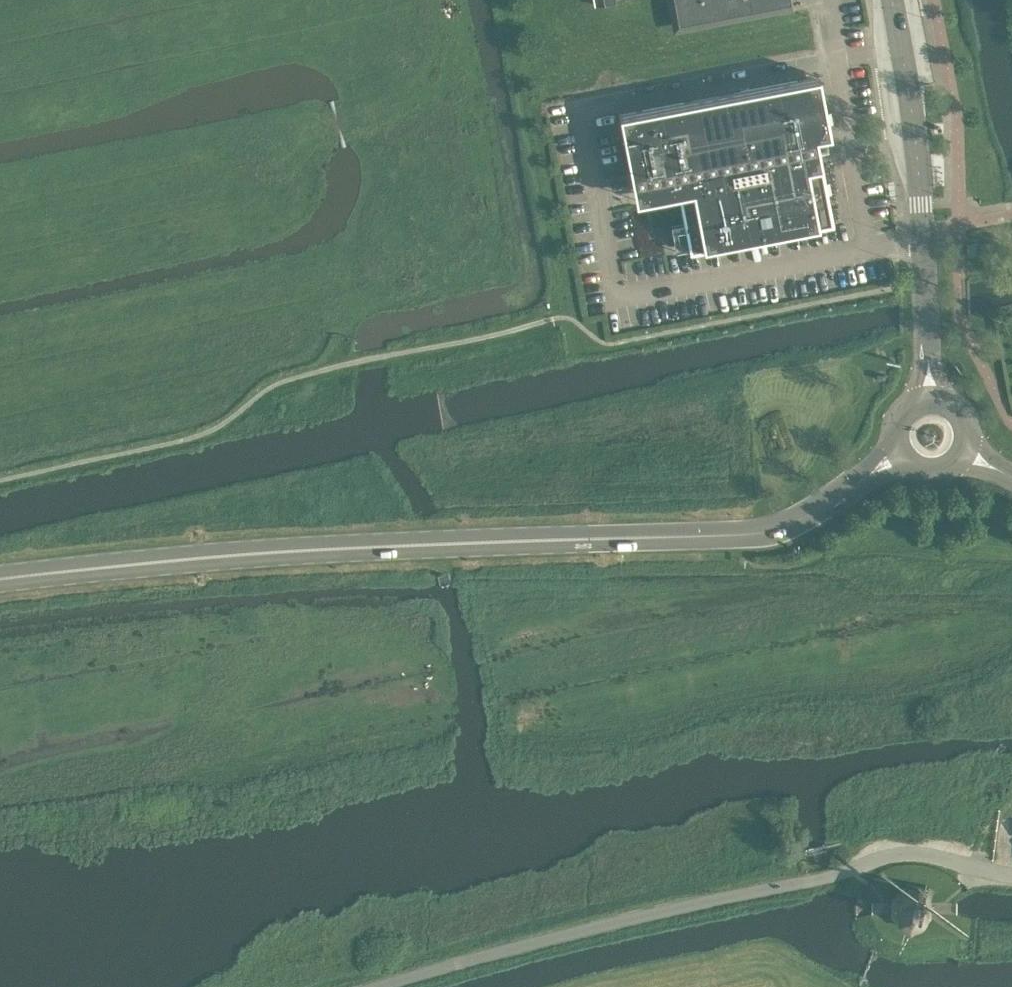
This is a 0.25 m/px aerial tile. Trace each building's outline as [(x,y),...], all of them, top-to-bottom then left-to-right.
[(671,10),(681,8),(684,20),(789,0),(669,0),(671,10)] [(636,107),(620,110),(622,120),(625,137),(631,169),(648,166),(653,192),(679,187),(691,246),(834,219),(823,160),(808,163),(804,137),(818,134),(806,75),(804,75),(797,77),(742,87),(684,98),(644,105),(636,107)] [(893,909),(893,912),(904,923),(920,923),(931,912),(931,910),(932,896),(920,885),(904,885),(893,896),(893,898),(893,909)]
